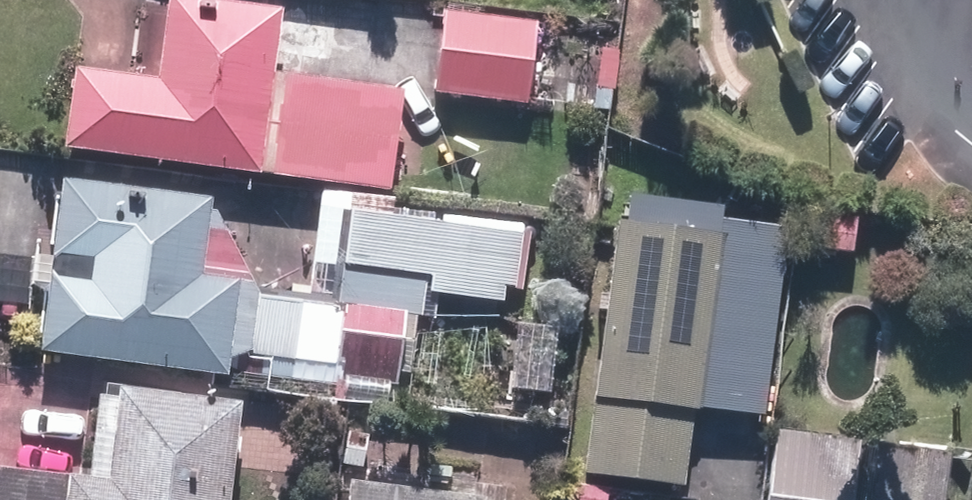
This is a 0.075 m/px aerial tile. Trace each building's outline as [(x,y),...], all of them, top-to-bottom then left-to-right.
[(259,0),(171,0),(162,73),(79,62),(68,144),(396,187),(410,85),(281,68),(289,4),(259,0)] [(544,19),(449,6),(438,89),(533,102),(544,19)] [(219,192),(67,173),(58,250),(39,247),(34,284),(52,291),(44,348),(233,372),(352,385),(353,378),(405,384),(413,313),(428,313),(430,290),(508,299),(510,285),(520,286),(529,221),(445,212),(445,216),(355,204),(348,259),(318,255),(315,277),(324,291),(265,284),(222,207),(217,204),(219,192)] [(631,221),(620,220),(611,288),(604,287),(601,306),(609,307),(589,469),(690,482),(699,407),(741,412),(767,415),(790,227),(722,218),(724,205),(635,194),(631,221)] [(858,249),(862,213),(811,206),(806,242),(858,249)] [(248,396),(121,382),(120,391),(103,389),(94,471),(0,460),(0,499),(236,499),(248,396)] [(780,427),(770,499),(856,499),(864,438),(780,427)] [(871,440),(863,499),(948,499),(955,452),(871,440)] [(350,499),(507,499),(508,493),(426,483),(429,464),(366,456),(364,475),(354,474),(350,499)] [(578,481),(576,499),(611,499),(613,486),(578,481)]
